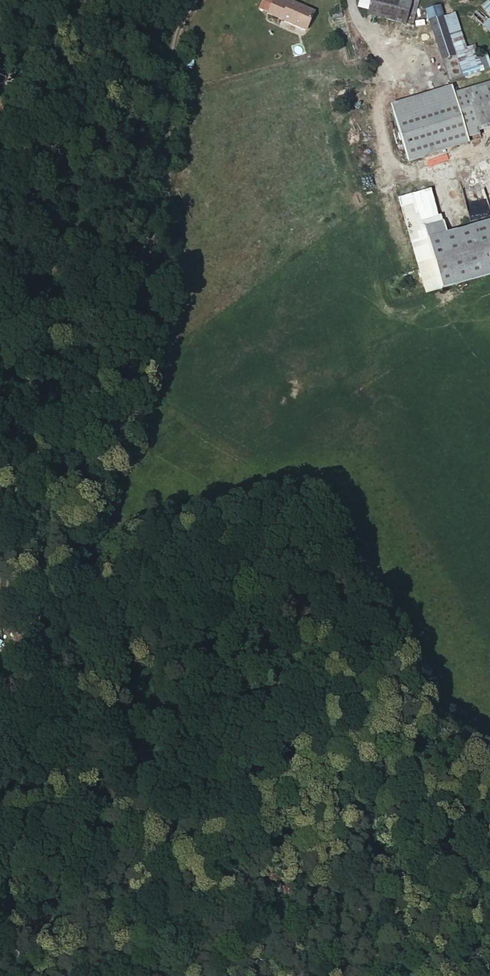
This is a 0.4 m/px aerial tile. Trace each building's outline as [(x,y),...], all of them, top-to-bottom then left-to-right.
[(315,13),(290,2),(289,4),(281,0),(275,0),(269,15),(307,31),(315,13)] [(359,6),(369,8),(371,0),(361,0),(359,6)] [(369,8),(368,12),(406,22),(411,0),(371,0),(369,8)] [(406,22),(413,24),(419,0),(411,0),(406,22)] [(468,60),(464,47),(453,13),(443,16),(439,5),(425,10),(449,81),(462,76),(458,63),(468,60)] [(477,9),(472,15),(489,32),(489,20),(477,9)] [(475,44),(464,47),(468,60),(458,63),(462,76),(483,70),(475,44)] [(453,93),(467,137),(479,133),(478,130),(489,126),(489,81),(453,93)] [(391,104),(393,111),(453,93),(451,85),(391,104)] [(453,93),(393,111),(408,160),(468,141),(467,137),(453,93)] [(435,224),(439,237),(444,235),(429,188),(396,199),(424,295),(442,289),(424,228),(435,224)] [(489,274),(489,220),(444,235),(439,237),(435,224),(424,228),(442,289),(489,274)]
